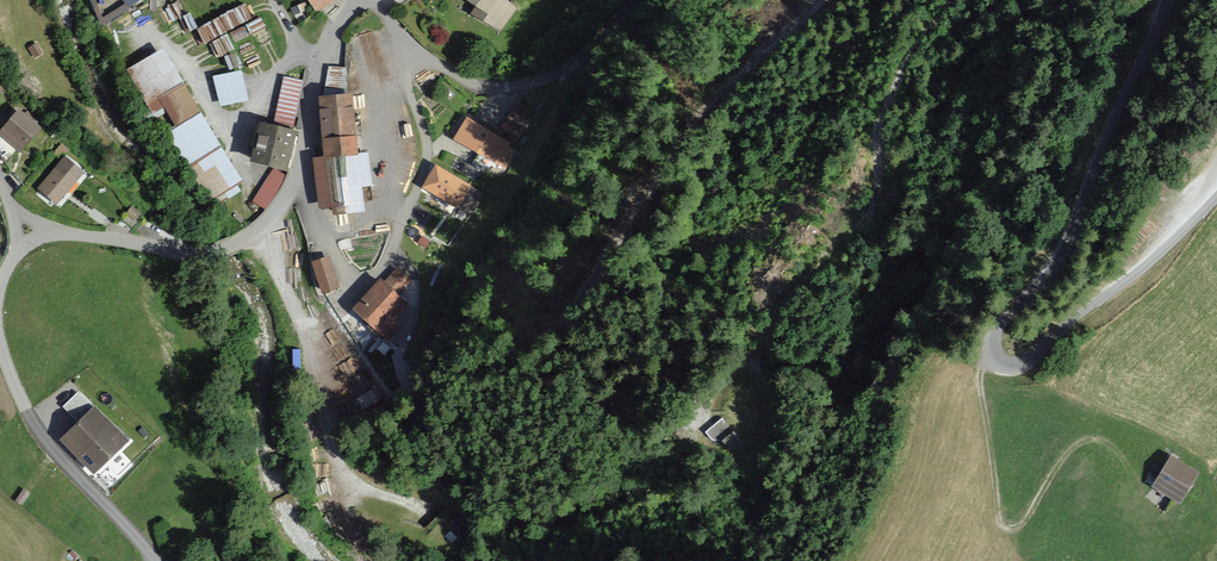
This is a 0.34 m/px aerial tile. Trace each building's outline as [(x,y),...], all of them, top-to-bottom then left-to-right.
[(127,10),(142,0),(121,0),(127,10)] [(311,15),(335,0),(301,0),(311,15)] [(510,0),(467,0),(474,6),(471,10),(500,33),(520,7),(510,0)] [(261,16),(247,23),(254,36),(268,28),(261,16)] [(220,17),(193,28),(200,43),(226,32),(220,17)] [(164,104),(189,90),(163,45),(127,65),(153,110),(164,104)] [(240,69),(213,75),(219,102),(246,97),(240,69)] [(304,81),(285,77),(275,119),(294,124),(304,81)] [(175,123),(200,109),(189,90),(164,104),(175,123)] [(355,90),(320,94),(325,154),(361,150),(355,90)] [(536,114),(519,102),(507,119),(524,131),(536,114)] [(40,122),(18,105),(3,124),(24,141),(40,122)] [(241,180),(200,109),(175,123),(166,129),(207,200),(241,180)] [(252,157),(290,166),(299,125),(294,124),(275,119),(262,116),(252,157)] [(518,146),(467,118),(455,138),(507,166),(518,146)] [(361,150),(325,154),(314,155),(319,204),(366,199),(361,150)] [(86,169),(66,152),(38,185),(58,202),(86,169)] [(468,178),(436,161),(424,184),(456,200),(468,178)] [(285,177),(273,170),(255,202),(267,209),(285,177)] [(455,219),(422,200),(409,222),(442,241),(455,219)] [(328,257),(311,262),(321,294),(337,289),(328,257)] [(382,286),(378,282),(351,311),(385,343),(396,331),(389,324),(406,306),(397,298),(406,288),(392,276),(382,286)] [(63,405),(77,419),(92,404),(79,390),(63,405)] [(126,437),(93,404),(60,436),(93,470),(126,437)] [(711,437),(729,423),(722,415),(705,429),(711,437)] [(1149,487),(1178,504),(1198,473),(1169,455),(1149,487)] [(36,502),(25,491),(12,504),(24,515),(36,502)]
